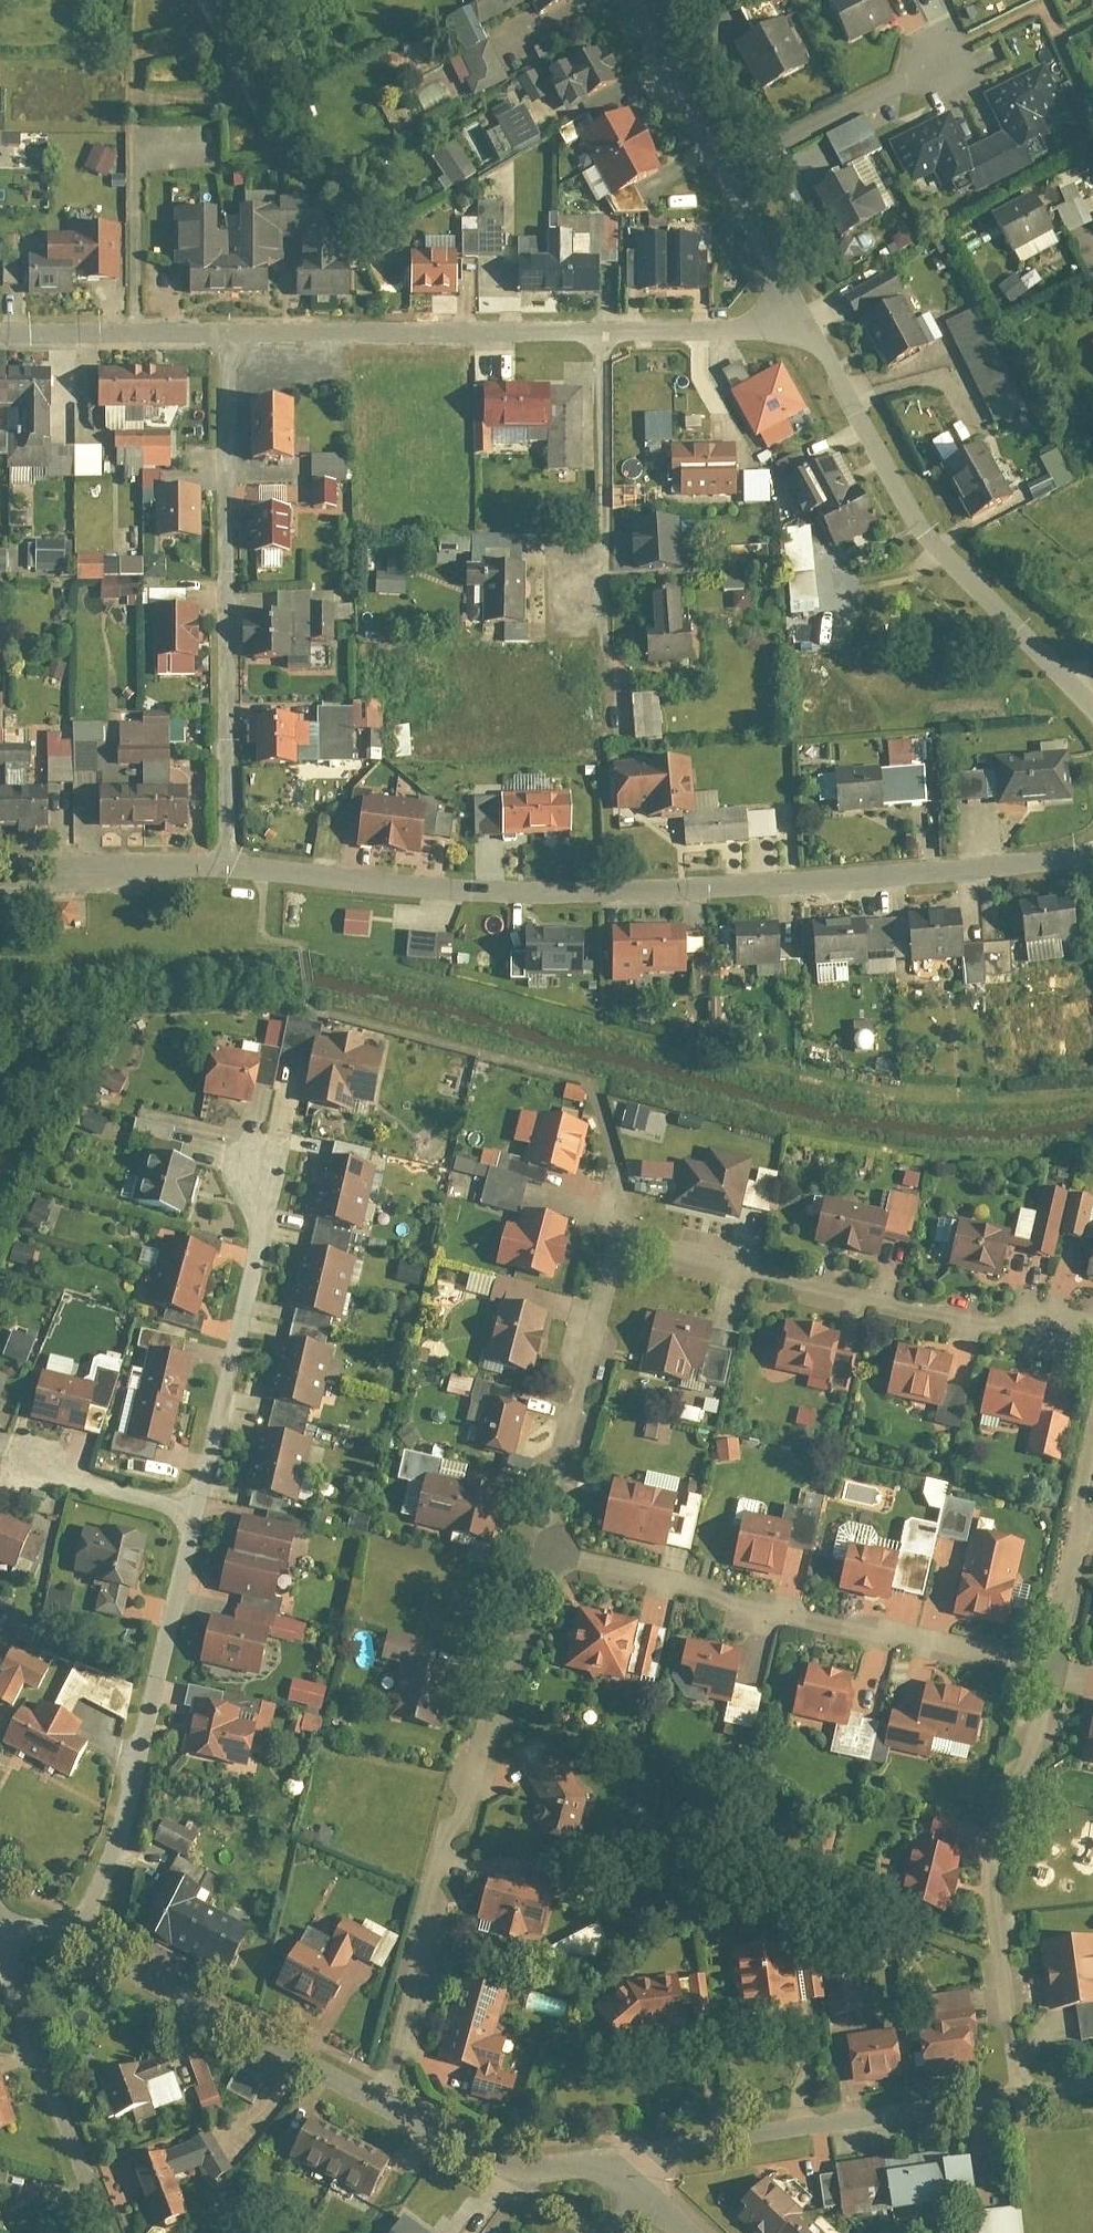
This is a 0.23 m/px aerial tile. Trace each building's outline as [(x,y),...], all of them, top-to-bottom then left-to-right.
[(200,18),(227,10),(224,0),(195,0),(200,18)] [(499,74),(475,26),(516,6),(523,18),(558,0),(474,0),(433,21),(462,77),(457,79),(463,92),(499,74)] [(719,4),(758,85),(809,61),(780,0),(728,0),(719,4)] [(874,0),(819,0),(842,46),(886,25),(874,0)] [(555,117),(605,89),(581,46),(530,73),(555,117)] [(1033,63),(967,95),(999,161),(1043,140),(1032,118),(1054,107),(1033,63)] [(496,163),(540,145),(524,107),(510,112),(507,104),(490,111),(497,129),(483,134),(496,163)] [(569,132),(585,165),(639,139),(623,106),(569,132)] [(876,144),(895,185),(921,172),(931,193),(969,174),(939,113),(876,144)] [(796,188),(821,235),(868,210),(859,193),(867,189),(853,162),(871,152),(853,116),(813,137),(830,170),(796,188)] [(19,149),(18,133),(0,134),(0,150),(19,149)] [(585,165),(601,198),(655,172),(639,139),(585,165)] [(449,190),(474,177),(456,142),(431,156),(449,190)] [(1074,175),(1055,181),(1064,207),(1056,210),(1064,235),(1091,226),(1074,175)] [(979,215),(1003,267),(1049,246),(1024,194),(979,215)] [(157,209),(157,267),(172,267),(172,296),(260,296),(260,235),(285,235),(285,298),(340,298),(340,265),(329,265),(330,214),(309,214),(309,196),(231,196),(231,233),(213,233),(213,209),(157,209)] [(474,205),(475,220),(458,221),(460,260),(503,258),(500,204),(474,205)] [(62,298),(62,284),(109,283),(108,225),(66,226),(66,235),(35,235),(35,255),(14,255),(14,299),(62,298)] [(504,256),(505,292),(584,290),(584,257),(564,257),(563,229),(535,230),(536,256),(504,256)] [(658,293),(692,293),(691,232),(657,233),(658,293)] [(624,294),(658,293),(657,233),(623,233),(624,294)] [(448,296),(447,251),(397,251),(398,297),(448,296)] [(927,346),(888,269),(834,297),(873,373),(927,346)] [(1014,279),(999,292),(1010,305),(1025,292),(1014,279)] [(967,311),(937,326),(986,423),(1016,408),(967,311)] [(1074,347),(1092,379),(1092,336),(1074,347)] [(756,439),(804,414),(782,372),(752,388),(740,365),(722,375),(756,439)] [(87,409),(132,410),(132,368),(87,367),(87,409)] [(132,410),(177,410),(178,368),(132,368),(132,410)] [(9,409),(10,439),(0,439),(0,469),(47,468),(44,369),(0,370),(0,409),(9,409)] [(475,429),(538,430),(538,475),(574,475),(574,389),(475,388),(475,429)] [(234,402),(234,464),(293,463),(292,402),(234,402)] [(642,416),(642,445),(670,445),(670,416),(642,416)] [(110,453),(128,452),(129,471),(170,468),(168,440),(110,443),(110,453)] [(932,469),(958,526),(1020,497),(993,440),(932,469)] [(723,443),(657,446),(659,499),(725,496),(723,443)] [(1057,451),(1038,460),(1049,484),(1028,493),(1032,503),(1072,484),(1057,451)] [(309,483),(345,483),(345,457),(309,457),(309,483)] [(804,522),(821,553),(866,529),(827,458),(802,471),(824,512),(804,522)] [(741,476),(741,506),(768,507),(768,476),(741,476)] [(335,484),(317,485),(318,511),(335,511),(335,484)] [(142,541),(192,540),(191,489),(141,490),(142,541)] [(241,511),(242,553),(291,552),(291,510),(241,511)] [(621,573),(672,571),(670,519),(619,521),(621,573)] [(34,543),(34,575),(62,575),(62,543),(34,543)] [(374,576),(373,597),(402,598),(402,555),(386,554),(386,576),(374,576)] [(140,580),(140,559),(74,559),(74,581),(140,580)] [(141,560),(142,581),(163,580),(162,559),(141,560)] [(472,625),(516,626),(517,565),(451,564),(450,589),(473,589),(472,625)] [(136,605),(136,580),(100,580),(100,604),(136,605)] [(635,664),(685,662),(684,633),(678,633),(676,598),(642,599),(643,633),(633,633),(635,664)] [(141,609),(142,661),(189,660),(187,607),(141,609)] [(241,662),(294,662),(294,616),(241,616),(241,662)] [(629,699),(632,746),(663,744),(660,697),(629,699)] [(349,708),(308,708),(309,761),(349,761),(349,708)] [(244,767),(290,767),(289,716),(244,717),(244,767)] [(71,726),(72,776),(95,775),(94,744),(102,744),(101,725),(71,726)] [(105,725),(106,763),(159,762),(159,725),(105,725)] [(68,785),(68,734),(45,734),(46,785),(68,785)] [(886,745),(888,769),(926,766),(925,742),(886,745)] [(16,767),(16,746),(0,746),(0,767),(16,767)] [(983,759),(986,808),(1061,802),(1057,753),(983,759)] [(668,851),(739,844),(735,809),(705,812),(703,793),(679,796),(675,758),(593,765),(598,815),(630,812),(631,824),(665,820),(668,851)] [(826,814),(876,813),(876,770),(825,771),(826,814)] [(36,829),(36,788),(0,788),(0,829),(36,829)] [(131,788),(85,788),(85,828),(131,829),(131,788)] [(177,789),(131,788),(131,829),(177,829),(177,789)] [(493,838),(564,835),(562,792),(491,795),(493,838)] [(341,845),(377,850),(385,801),(349,796),(341,845)] [(377,850),(413,856),(420,807),(385,801),(377,850)] [(1065,898),(1010,904),(1015,948),(1070,942),(1065,898)] [(51,905),(48,928),(70,930),(72,907),(51,905)] [(344,912),(340,936),(364,939),(368,916),(344,912)] [(954,913),(896,917),(900,964),(957,960),(954,913)] [(855,919),(801,922),(804,973),(858,970),(855,919)] [(672,927),(601,929),(603,984),(673,981),(672,927)] [(768,928),(723,930),(725,968),(770,966),(768,928)] [(573,929),(514,932),(517,979),(576,976),(573,929)] [(404,957),(445,963),(447,943),(407,938),(404,957)] [(286,1098),(331,1107),(335,1090),(354,1094),(364,1040),(317,1031),(320,1020),(272,1010),(270,1019),(253,1016),(249,1038),(260,1040),(259,1047),(295,1055),(286,1098)] [(870,1055),(869,1026),(849,1026),(850,1055),(870,1055)] [(181,1088),(230,1100),(236,1073),(252,1077),(259,1047),(247,1044),(245,1050),(228,1046),(230,1036),(196,1027),(181,1088)] [(78,1079),(99,1091),(111,1071),(90,1058),(78,1079)] [(63,1119),(90,1129),(98,1107),(71,1097),(63,1119)] [(576,1120),(518,1104),(505,1149),(476,1141),(471,1160),(529,1177),(532,1166),(561,1174),(576,1120)] [(621,1128),(643,1134),(650,1112),(628,1105),(621,1128)] [(133,1146),(121,1195),(177,1210),(196,1136),(168,1129),(161,1154),(133,1146)] [(306,1147),(292,1212),(347,1224),(362,1158),(354,1157),(357,1144),(318,1136),(315,1149),(306,1147)] [(663,1151),(652,1202),(724,1218),(728,1200),(752,1205),(760,1167),(733,1161),(735,1149),(693,1140),(690,1156),(663,1151)] [(430,1190),(459,1199),(471,1160),(441,1151),(430,1190)] [(945,1211),(932,1257),(983,1271),(993,1231),(1018,1238),(1015,1250),(1038,1256),(1057,1187),(1022,1177),(1016,1198),(999,1194),(990,1224),(945,1211)] [(808,1186),(795,1237),(866,1255),(872,1231),(895,1236),(906,1194),(879,1187),(875,1203),(808,1186)] [(43,1231),(50,1203),(34,1198),(26,1227),(43,1231)] [(491,1215),(480,1258),(536,1273),(551,1216),(505,1204),(501,1218),(491,1215)] [(1092,1277),(1092,1214),(1082,1211),(1067,1270),(1092,1277)] [(266,1299),(329,1312),(346,1230),(298,1220),(293,1242),(280,1239),(277,1253),(284,1254),(279,1279),(270,1277),(266,1299)] [(0,1233),(0,1252),(19,1260),(28,1239),(2,1229),(0,1233)] [(191,1283),(203,1249),(149,1231),(138,1266),(191,1283)] [(180,1318),(191,1283),(138,1266),(126,1300),(180,1318)] [(467,1276),(466,1295),(488,1297),(489,1278),(467,1276)] [(626,1337),(619,1361),(679,1379),(681,1372),(707,1380),(716,1350),(690,1342),(699,1311),(630,1291),(617,1334),(626,1337)] [(482,1297),(467,1360),(518,1373),(534,1309),(482,1297)] [(769,1305),(752,1366),(811,1381),(828,1386),(837,1348),(822,1344),(828,1320),(769,1305)] [(265,1324),(250,1392),(308,1405),(326,1324),(278,1314),(276,1326),(265,1324)] [(169,1335),(122,1321),(117,1339),(134,1344),(107,1430),(156,1445),(185,1351),(165,1345),(169,1335)] [(24,1367),(37,1334),(13,1325),(1,1358),(24,1367)] [(882,1335),(868,1389),(915,1401),(912,1415),(944,1423),(953,1387),(931,1382),(939,1349),(882,1335)] [(66,1427),(81,1432),(105,1356),(81,1348),(72,1377),(28,1363),(13,1411),(66,1427)] [(974,1360),(962,1411),(1016,1423),(1010,1450),(1041,1458),(1052,1412),(1024,1406),(1031,1373),(974,1360)] [(466,1400),(457,1435),(499,1447),(516,1384),(452,1366),(444,1394),(466,1400)] [(226,1485),(281,1498),(301,1414),(256,1403),(252,1419),(243,1416),(226,1485)] [(646,1427),(643,1439),(665,1445),(673,1414),(638,1405),(633,1424),(646,1427)] [(797,1422),(814,1425),(816,1413),(799,1410),(797,1422)] [(700,1432),(702,1455),(726,1453),(724,1429),(700,1432)] [(446,1551),(469,1557),(489,1484),(449,1474),(453,1460),(426,1452),(422,1470),(407,1466),(404,1478),(391,1474),(383,1505),(398,1509),(396,1518),(432,1528),(430,1536),(449,1541),(446,1551)] [(583,1523),(646,1541),(661,1487),(598,1469),(583,1523)] [(935,1609),(991,1623),(1013,1534),(957,1520),(962,1498),(923,1488),(914,1528),(952,1538),(935,1609)] [(724,1505),(712,1560),(769,1572),(775,1545),(797,1550),(806,1507),(771,1499),(768,1514),(724,1505)] [(7,1580),(17,1557),(0,1550),(16,1514),(0,1507),(0,1577),(7,1580)] [(282,1522),(225,1512),(220,1536),(211,1535),(203,1582),(260,1592),(265,1563),(275,1565),(282,1522)] [(67,1516),(55,1565),(46,1597),(141,1621),(148,1591),(112,1582),(125,1531),(67,1516)] [(834,1539),(820,1584),(874,1601),(879,1583),(902,1590),(912,1555),(873,1543),(871,1550),(834,1539)] [(1011,1586),(1012,1612),(1026,1612),(1025,1585),(1011,1586)] [(192,1604),(183,1654),(237,1664),(246,1617),(258,1619),(260,1592),(217,1588),(213,1608),(192,1604)] [(563,1601),(547,1663),(607,1682),(613,1668),(637,1677),(649,1630),(621,1622),(624,1619),(563,1601)] [(0,1604),(0,1630),(2,1630),(9,1607),(0,1604)] [(411,1638),(362,1626),(355,1654),(382,1660),(379,1674),(371,1672),(362,1710),(426,1726),(440,1665),(406,1657),(411,1638)] [(673,1635),(660,1690),(708,1701),(704,1718),(736,1726),(746,1682),(718,1676),(725,1647),(673,1635)] [(784,1678),(775,1711),(819,1722),(813,1748),(856,1759),(868,1712),(831,1703),(840,1666),(796,1656),(790,1679),(784,1678)] [(68,1786),(90,1745),(74,1736),(79,1726),(70,1721),(80,1700),(125,1723),(133,1693),(75,1664),(55,1700),(51,1708),(39,1701),(32,1714),(27,1712),(18,1707),(0,1739),(0,1749),(68,1786)] [(878,1703),(868,1743),(916,1756),(922,1735),(961,1745),(975,1691),(913,1675),(904,1709),(878,1703)] [(291,1681),(286,1702),(319,1710),(325,1690),(291,1681)] [(176,1754),(241,1772),(249,1743),(266,1748),(276,1710),(180,1683),(172,1710),(186,1714),(176,1754)] [(1068,1759),(1092,1765),(1092,1701),(1082,1699),(1068,1759)] [(547,1751),(507,1768),(529,1800),(515,1828),(551,1842),(576,1788),(547,1751)] [(158,1806),(144,1832),(184,1855),(199,1829),(158,1806)] [(881,1898),(926,1909),(944,1834),(958,1837),(962,1821),(918,1810),(911,1838),(897,1835),(881,1898)] [(786,1846),(814,1855),(823,1827),(794,1818),(786,1846)] [(514,1875),(472,1863),(457,1915),(484,1923),(480,1939),(504,1946),(509,1926),(528,1931),(550,1853),(523,1845),(514,1875)] [(170,1857),(134,1928),(223,1973),(251,1919),(201,1894),(210,1877),(170,1857)] [(294,1923),(264,1983),(315,2008),(340,1958),(368,1972),(387,1933),(351,1915),(346,1925),(330,1917),(321,1936),(294,1923)] [(553,1975),(606,1950),(595,1927),(542,1952),(553,1975)] [(1032,2004),(1092,1997),(1092,1985),(1086,1927),(1024,1934),(1032,2004)] [(723,2017),(785,2014),(781,1934),(719,1937),(723,2017)] [(813,1936),(798,1939),(809,2002),(825,2000),(813,1936)] [(493,2100),(501,2071),(480,2064),(490,2030),(479,2027),(490,1987),(442,1974),(418,2057),(460,2069),(454,2089),(493,2100)] [(575,2010),(609,2046),(632,2028),(687,2024),(684,1977),(607,1984),(575,2010)] [(826,1980),(828,2017),(864,2014),(862,1977),(826,1980)] [(961,1980),(906,1983),(909,2056),(955,2053),(953,2023),(963,2022),(961,1980)] [(831,2065),(891,2064),(890,2018),(831,2019),(831,2065)] [(207,2055),(190,2057),(198,2110),(215,2108),(207,2055)] [(133,2061),(88,2079),(106,2126),(151,2109),(133,2061)] [(235,2070),(224,2093),(252,2107),(263,2084),(235,2070)] [(13,2125),(0,2086),(0,2129),(13,2125)] [(280,2161),(322,2183),(347,2135),(305,2113),(280,2161)] [(147,2232),(163,2232),(192,2220),(172,2175),(195,2165),(205,2188),(232,2175),(210,2125),(117,2167),(147,2232)] [(322,2183),(364,2205),(389,2158),(347,2135),(322,2183)] [(939,2150),(824,2164),(830,2220),(952,2205),(951,2197),(972,2194),(967,2161),(941,2165),(939,2150)] [(747,2232),(775,2232),(797,2209),(760,2175),(725,2213),(747,2232)] [(797,2209),(775,2232),(823,2232),(797,2209)] [(394,2218),(384,2232),(416,2232),(394,2218)]
